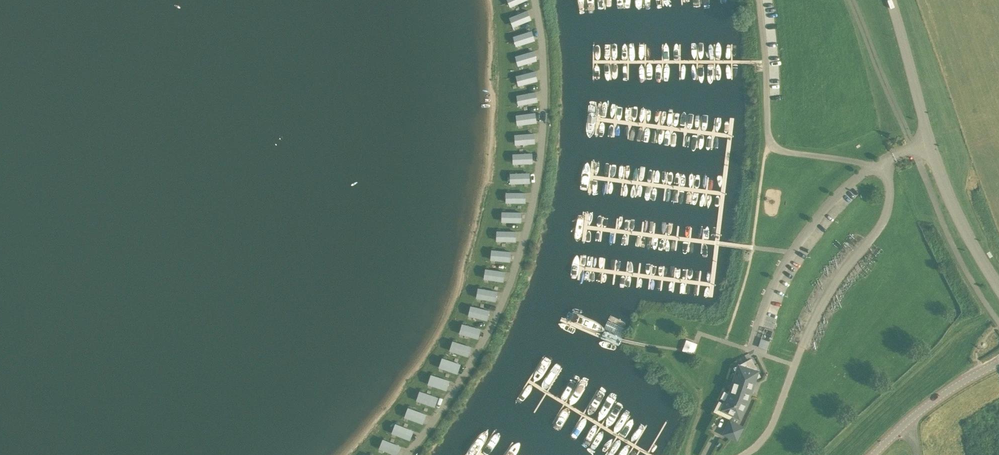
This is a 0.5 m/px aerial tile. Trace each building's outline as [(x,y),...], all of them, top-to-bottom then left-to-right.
[(531,8),(511,16),(515,26),(535,18),(531,8)] [(518,46),(538,39),(535,28),(515,35),(518,46)] [(540,60),(537,49),(517,55),(520,66),(540,60)] [(517,74),(520,85),(541,79),(538,69),(517,74)] [(520,106),(542,100),(538,89),(517,95),(520,106)] [(540,122),(539,111),(517,113),(518,124),(540,122)] [(538,143),(538,132),(516,132),(516,144),(538,143)] [(514,152),(515,163),(536,162),(536,151),(514,152)] [(533,182),(533,171),(511,171),(511,183),(533,182)] [(509,202),(529,202),(529,190),(508,191),(509,202)] [(525,221),(525,210),(503,210),(504,222),(525,221)] [(519,241),(519,230),(499,229),(499,240),(519,241)] [(493,248),(493,260),(514,261),(514,249),(493,248)] [(507,280),(507,269),(487,268),(486,279),(507,280)] [(479,287),(478,298),(499,300),(500,289),(479,287)] [(472,305),(470,316),(491,318),(492,308),(472,305)] [(463,323),(461,334),(482,337),(484,326),(463,323)] [(770,341),(769,341),(762,338),(759,347),(767,349),(768,347),(770,341)] [(452,350),(471,356),(475,345),(455,339),(452,350)] [(444,357),(442,368),(461,372),(463,361),(444,357)] [(739,418),(748,402),(756,378),(760,376),(756,366),(751,369),(746,367),(743,362),(742,363),(734,367),(736,372),(730,393),(721,409),(726,411),(739,418)] [(449,390),(453,379),(434,372),(430,383),(449,390)] [(419,401),(439,405),(441,394),(421,390),(419,401)] [(426,423),(430,413),(411,405),(407,416),(426,423)] [(737,441),(744,426),(730,419),(722,434),(737,441)] [(397,422),(394,433),(414,439),(417,428),(397,422)] [(385,438),(382,449),(401,454),(404,444),(385,438)]
